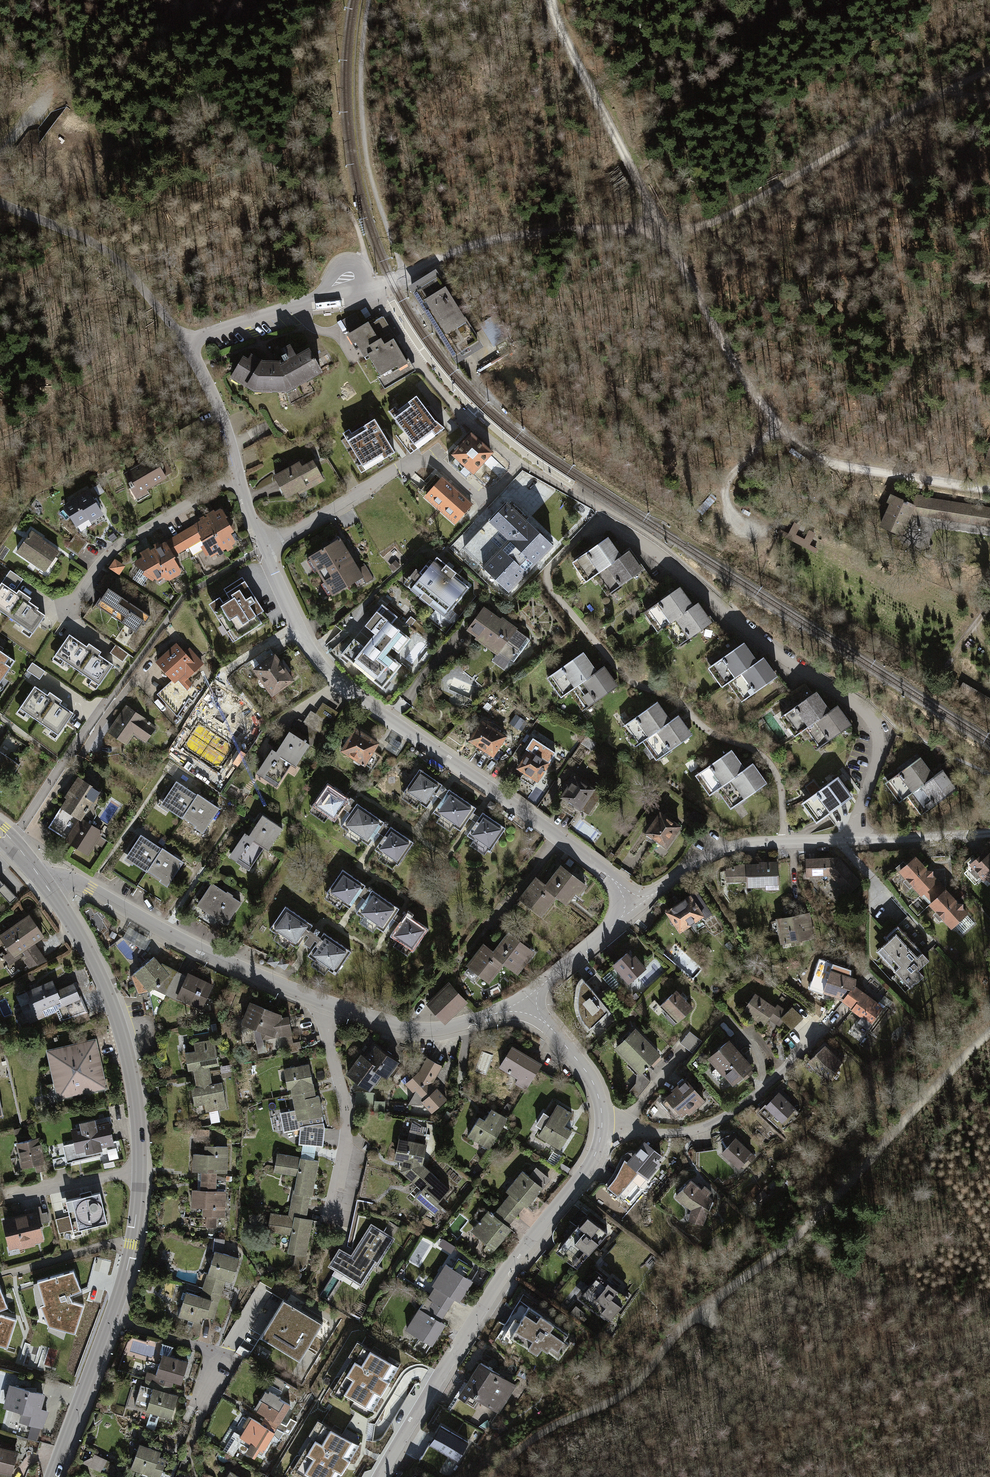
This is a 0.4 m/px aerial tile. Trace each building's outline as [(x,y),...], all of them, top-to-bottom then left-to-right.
[(39,127),(40,143),(67,107),(53,111),(39,127)] [(479,341),(438,276),(412,293),(452,357),(479,341)] [(343,321),(350,333),(363,326),(356,313),(343,321)] [(363,326),(350,333),(365,357),(368,355),(380,375),(388,387),(416,371),(383,317),(369,325),(368,323),(363,326)] [(262,391),(279,391),(279,387),(286,387),(291,384),(293,388),(302,382),(300,379),(306,376),(309,374),(311,377),(320,372),(313,359),(312,360),(308,352),(296,358),(289,347),(283,351),(285,355),(282,357),(284,362),(288,360),(289,362),(281,367),(263,367),(261,365),(263,362),(262,361),(261,363),(251,357),(248,362),(243,359),(234,374),(241,378),(240,381),(248,387),(250,384),(255,387),(262,387),(262,391)] [(388,387),(380,375),(378,377),(385,389),(388,387)] [(291,384),(286,387),(289,402),(291,405),(314,392),(306,376),(300,379),(302,382),(293,388),(291,384)] [(401,416),(396,421),(413,443),(419,439),(423,445),(444,428),(436,422),(435,422),(416,396),(397,411),(401,416)] [(198,425),(194,418),(179,427),(183,434),(198,425)] [(395,453),(374,419),(351,434),(355,440),(349,443),(362,464),(367,461),(371,467),(395,453)] [(988,435),(980,462),(989,465),(989,435),(988,435)] [(507,468),(472,436),(454,455),(459,459),(455,462),(459,465),(457,467),(460,470),(462,468),(478,482),(481,479),(488,485),(493,483),(501,475),(503,477),(506,474),(504,472),(507,468)] [(154,458),(126,474),(136,493),(165,476),(163,474),(169,471),(161,456),(155,459),(154,458)] [(306,488),(322,479),(313,463),(300,470),(297,466),(275,477),(286,496),(298,489),(297,488),(303,484),(306,488)] [(470,506),(441,480),(427,497),(455,522),(470,506)] [(89,493),(65,507),(76,524),(88,517),(90,521),(101,514),(96,505),(99,503),(96,498),(93,500),(89,493)] [(916,504),(892,495),(880,527),(903,536),(916,504)] [(919,495),(916,515),(989,526),(989,506),(919,495)] [(507,590),(509,592),(510,590),(517,583),(518,582),(525,574),(526,574),(527,573),(526,573),(534,565),(536,564),(535,564),(543,556),(545,555),(544,554),(551,547),(551,548),(553,546),(551,544),(551,545),(528,523),(528,522),(526,520),(526,521),(508,504),(503,509),(500,507),(493,515),(495,517),(464,549),(483,566),(482,567),(484,569),(485,568),(491,574),(491,575),(492,576),(493,576),(500,582),(499,583),(501,584),(507,590)] [(221,511),(209,518),(212,522),(211,523),(217,533),(214,534),(221,546),(222,549),(232,542),(233,541),(233,540),(233,539),(227,530),(229,528),(225,520),(226,519),(226,518),(226,517),(223,512),(222,511),(221,511)] [(212,522),(209,518),(197,525),(197,526),(197,527),(199,530),(197,531),(198,533),(199,532),(206,544),(206,545),(206,546),(207,547),(210,553),(211,554),(212,555),(213,555),(218,552),(217,551),(222,549),(221,546),(214,534),(217,533),(211,523),(212,522)] [(777,529),(775,534),(814,554),(817,549),(808,545),(814,533),(808,530),(803,540),(793,535),(797,525),(792,523),(786,534),(777,529)] [(197,526),(197,525),(193,527),(199,538),(199,539),(199,540),(188,547),(193,555),(207,547),(206,546),(206,545),(206,544),(199,532),(198,533),(197,531),(199,530),(197,527),(197,526)] [(199,538),(193,527),(181,535),(188,547),(199,540),(199,539),(199,538)] [(31,532),(17,552),(44,570),(45,569),(46,570),(58,552),(40,540),(41,538),(31,532)] [(83,549),(88,543),(76,534),(71,541),(83,549)] [(188,547),(181,535),(168,542),(174,553),(175,553),(176,553),(188,547)] [(608,537),(572,562),(586,582),(594,577),(622,556),(608,537)] [(358,571),(339,539),(312,556),(319,569),(318,570),(325,582),(327,581),(334,594),(362,577),(366,584),(374,579),(366,566),(358,571)] [(79,556),(83,549),(71,541),(66,547),(79,556)] [(164,544),(164,545),(165,544),(166,545),(167,545),(173,557),(177,554),(176,553),(175,553),(174,553),(168,542),(164,544)] [(164,545),(153,551),(164,569),(165,570),(165,572),(165,573),(164,574),(165,574),(167,578),(168,578),(169,579),(170,578),(178,573),(179,572),(179,571),(179,570),(171,558),(173,557),(167,545),(166,545),(165,544),(164,545)] [(386,557),(392,567),(403,561),(397,550),(386,557)] [(159,578),(165,574),(164,574),(165,573),(165,572),(165,570),(164,569),(153,551),(150,552),(150,553),(150,554),(139,560),(138,561),(138,562),(137,563),(138,565),(138,566),(140,567),(151,574),(157,578),(158,578),(159,578)] [(594,577),(607,595),(630,579),(643,598),(656,588),(629,551),(622,556),(594,577)] [(456,573),(437,557),(429,567),(426,565),(419,573),(422,575),(410,590),(420,597),(423,594),(432,602),(429,605),(443,616),(466,587),(468,588),(469,587),(454,575),(456,573)] [(115,560),(110,568),(118,574),(122,568),(123,567),(123,566),(122,566),(122,565),(115,560)] [(151,574),(140,567),(132,578),(144,586),(151,574)] [(10,570),(0,584),(0,611),(9,617),(25,594),(19,590),(17,593),(14,591),(23,579),(10,570)] [(224,589),(228,596),(220,600),(219,598),(209,604),(217,617),(222,613),(236,635),(238,634),(240,637),(255,628),(253,624),(265,617),(262,612),(264,611),(245,581),(243,582),(240,578),(224,589)] [(664,598),(644,612),(658,632),(663,629),(694,607),(693,606),(680,587),(677,589),(669,578),(656,587),(664,598)] [(150,616),(108,588),(104,594),(103,593),(95,605),(136,632),(142,622),(145,624),(150,616)] [(25,594),(9,617),(33,633),(45,615),(37,610),(38,608),(29,601),(31,598),(25,594)] [(663,629),(676,647),(699,631),(712,649),(719,644),(725,640),(724,639),(698,602),(693,606),(694,607),(663,629)] [(366,675),(382,688),(401,665),(385,652),(379,659),(377,658),(388,644),(399,653),(410,638),(392,624),(397,617),(382,605),(365,626),(375,634),(364,648),(354,639),(342,654),(367,674),(366,675)] [(484,608),(468,629),(499,651),(511,660),(518,649),(521,651),(530,639),(506,622),(504,619),(501,621),(484,608)] [(222,613),(217,617),(233,642),(240,637),(238,634),(236,635),(222,613)] [(411,617),(406,623),(423,637),(428,631),(411,617)] [(437,638),(428,631),(423,637),(432,644),(437,638)] [(87,646),(69,634),(55,654),(79,671),(95,647),(89,643),(87,646)] [(727,654),(708,667),(722,687),(728,683),(758,662),(758,661),(744,642),(740,645),(732,634),(724,639),(725,640),(719,644),(727,654)] [(115,645),(110,653),(123,662),(128,654),(115,645)] [(173,680),(157,694),(177,717),(189,698),(174,681),(182,674),(186,679),(202,664),(192,654),(188,657),(177,645),(158,662),(159,664),(158,665),(163,670),(164,670),(173,680)] [(101,652),(95,647),(79,671),(99,685),(113,665),(99,655),(101,652)] [(255,669),(254,670),(260,678),(259,679),(258,682),(259,684),(260,685),(261,686),(263,687),(265,687),(266,686),(272,694),(292,680),(287,673),(279,662),(269,648),(255,657),(261,665),(255,669)] [(0,650),(0,682),(15,661),(0,650)] [(504,669),(511,660),(499,651),(492,660),(504,669)] [(583,652),(547,678),(561,697),(569,692),(597,672),(583,652)] [(250,661),(255,669),(261,665),(255,657),(250,661)] [(728,683),(742,701),(764,685),(777,704),(790,694),(764,657),(758,661),(758,662),(728,683)] [(283,659),(279,662),(287,673),(291,671),(283,659)] [(27,670),(40,679),(45,671),(32,662),(27,670)] [(569,692),(583,711),(618,685),(604,666),(597,672),(569,692)] [(958,681),(943,673),(941,678),(956,686),(958,681)] [(977,691),(961,682),(956,690),(972,699),(977,691)] [(798,704),(781,717),(795,736),(802,731),(831,711),(830,710),(817,691),(811,695),(803,684),(790,693),(798,704)] [(38,721),(56,696),(50,692),(47,695),(35,686),(20,708),(38,721)] [(977,691),(972,699),(987,709),(989,705),(989,698),(977,691)] [(56,696),(38,721),(58,735),(73,713),(60,703),(62,700),(56,696)] [(657,702),(621,727),(635,747),(643,741),(671,721),(657,702)] [(802,731),(816,750),(838,734),(851,752),(858,734),(837,705),(830,710),(831,711),(802,731)] [(127,706),(109,732),(126,744),(136,729),(148,737),(155,728),(143,719),(144,718),(127,706)] [(313,712),(306,724),(315,729),(320,733),(327,721),(315,714),(313,712)] [(190,746),(204,755),(226,720),(219,716),(218,718),(211,713),(190,746)] [(524,720),(516,715),(510,723),(519,728),(524,720)] [(643,741),(657,760),(692,734),(678,715),(671,721),(643,741)] [(233,724),(226,720),(204,755),(218,764),(239,731),(231,727),(233,724)] [(301,720),(293,734),(307,742),(315,729),(306,724),(301,720)] [(482,722),(470,740),(478,745),(475,749),(490,759),(505,737),(482,722)] [(362,763),(364,764),(373,751),(378,743),(356,730),(352,736),(349,733),(344,741),(347,744),(343,750),(355,758),(354,762),(359,765),(362,763)] [(293,734),(289,731),(276,752),(292,762),(296,765),(309,744),(307,742),(293,734)] [(581,742),(591,749),(596,741),(587,735),(581,742)] [(404,745),(392,737),(385,749),(397,756),(404,745)] [(532,747),(518,768),(525,772),(537,780),(538,778),(541,779),(544,773),(543,771),(544,770),(544,771),(545,770),(544,769),(555,753),(533,738),(529,745),(532,747)] [(292,762),(276,752),(271,749),(258,770),(278,783),(292,762)] [(731,749),(695,775),(709,795),(717,789),(745,769),(731,749)] [(373,751),(364,764),(373,770),(381,757),(373,751)] [(920,756),(885,783),(899,802),(907,796),(935,776),(920,756)] [(8,757),(0,768),(0,790),(1,791),(19,765),(8,757)] [(717,789),(731,808),(767,782),(753,763),(745,769),(717,789)] [(420,769),(404,791),(413,798),(415,795),(421,799),(419,802),(427,807),(436,793),(442,784),(420,769)] [(907,796),(921,814),(957,788),(943,769),(935,776),(907,796)] [(537,780),(525,772),(520,778),(533,787),(537,780)] [(848,773),(841,777),(847,787),(854,783),(848,773)] [(838,776),(803,802),(817,821),(852,796),(838,776)] [(575,777),(562,796),(564,797),(558,806),(574,817),(580,808),(588,813),(601,794),(575,777)] [(73,792),(63,806),(80,818),(84,811),(86,812),(89,808),(87,807),(91,801),(95,803),(101,793),(80,779),(71,792),(73,792)] [(182,818),(183,817),(197,795),(176,782),(164,800),(171,805),(168,809),(169,809),(182,818)] [(327,783),(312,806),(321,812),(323,810),(329,814),(327,816),(335,821),(344,808),(348,802),(350,799),(327,783)] [(443,798),(449,789),(442,784),(436,793),(443,798)] [(443,798),(433,812),(441,817),(443,814),(448,818),(446,821),(460,830),(470,817),(474,811),(476,808),(449,789),(443,798)] [(198,794),(197,795),(183,817),(197,826),(199,822),(206,827),(219,808),(198,794)] [(171,805),(164,800),(161,799),(157,805),(168,811),(169,809),(168,809),(171,805)] [(496,805),(490,801),(487,807),(492,810),(496,805)] [(351,812),(354,807),(348,802),(344,808),(351,812)] [(351,812),(341,826),(355,835),(357,833),(363,837),(361,839),(368,844),(378,831),(384,822),(357,803),(354,807),(351,812)] [(101,831),(80,818),(63,806),(62,805),(48,827),(69,840),(68,841),(87,853),(101,831)] [(480,816),(474,811),(470,817),(476,821),(480,816)] [(476,821),(467,835),(474,840),(476,837),(482,841),(480,844),(490,850),(505,828),(483,812),(480,816),(476,821)] [(665,844),(666,845),(679,827),(660,813),(645,835),(646,838),(653,843),(655,843),(656,842),(663,847),(665,844)] [(262,815),(249,836),(264,847),(268,849),(282,828),(262,815)] [(199,822),(197,826),(195,828),(203,833),(206,827),(199,822)] [(378,831),(385,835),(391,826),(384,822),(378,831)] [(385,835),(375,849),(383,854),(384,852),(390,856),(388,858),(398,865),(413,842),(391,826),(385,835)] [(251,867),(264,847),(249,836),(244,833),(231,853),(251,867)] [(147,871),(148,870),(162,849),(141,835),(128,854),(135,858),(133,862),(147,871)] [(163,848),(162,849),(148,870),(161,879),(163,876),(171,881),(183,861),(163,848)] [(251,867),(231,853),(229,857),(249,870),(251,867)] [(135,858),(128,854),(124,860),(131,865),(133,862),(135,858)] [(984,879),(986,877),(989,879),(989,854),(986,857),(983,854),(971,864),(984,879)] [(901,870),(900,871),(907,878),(913,885),(921,894),(924,891),(936,880),(932,876),(932,871),(927,871),(915,857),(907,865),(901,870)] [(848,892),(859,882),(837,859),(807,860),(808,875),(831,874),(833,872),(843,883),(841,885),(848,892)] [(767,889),(778,888),(777,862),(764,863),(764,865),(747,865),(747,881),(748,886),(767,885),(767,889)] [(898,867),(901,870),(907,865),(903,862),(898,867)] [(728,882),(747,881),(747,865),(728,870),(728,882)] [(562,867),(546,886),(546,887),(556,895),(566,902),(581,883),(562,867)] [(343,869),(327,892),(337,899),(339,896),(344,900),(342,902),(350,908),(359,894),(365,885),(343,869)] [(163,876),(161,879),(160,882),(167,886),(171,881),(163,876)] [(541,914),(556,895),(546,887),(546,886),(536,878),(521,898),(526,902),(515,916),(526,925),(537,911),(541,914)] [(913,885),(907,878),(903,882),(909,888),(913,885)] [(10,904),(14,900),(2,886),(4,884),(0,879),(0,893),(10,904)] [(936,880),(924,891),(933,901),(945,891),(936,880)] [(211,883),(199,902),(219,915),(221,912),(230,918),(241,902),(232,896),(233,895),(227,891),(226,892),(211,883)] [(17,897),(4,884),(2,886),(14,900),(17,897)] [(366,899),(372,890),(365,885),(359,894),(366,899)] [(366,899),(356,912),(364,917),(366,915),(372,919),(370,921),(383,931),(393,917),(396,912),(399,908),(372,890),(366,899)] [(933,901),(931,904),(937,911),(943,918),(952,927),(954,924),(966,914),(966,913),(962,909),(962,904),(957,904),(945,891),(933,901)] [(696,892),(667,912),(672,918),(670,919),(670,921),(670,922),(671,924),(672,924),(673,925),(675,925),(676,924),(680,931),(690,924),(700,917),(703,915),(705,919),(712,914),(696,892)] [(867,900),(858,899),(858,911),(867,911),(867,900)] [(285,906),(270,929),(284,938),(286,936),(291,940),(289,942),(297,947),(307,933),(310,928),(313,925),(285,906)] [(943,918),(937,911),(933,915),(939,921),(943,918)] [(403,917),(396,912),(393,917),(399,922),(403,917)] [(399,922),(390,935),(398,941),(399,938),(405,942),(403,945),(413,951),(428,928),(406,913),(403,917),(399,922)] [(974,922),(966,914),(954,924),(962,933),(974,922)] [(782,941),(783,941),(784,943),(787,942),(787,940),(791,940),(791,943),(801,941),(801,938),(812,936),(808,915),(778,920),(782,941)] [(43,935),(30,916),(19,924),(15,918),(6,924),(9,927),(1,932),(3,935),(0,937),(16,960),(22,956),(30,967),(45,960),(32,942),(43,935)] [(503,942),(494,953),(493,954),(504,961),(518,972),(533,953),(515,939),(526,925),(515,916),(498,938),(503,942)] [(700,917),(690,924),(695,932),(706,925),(700,917)] [(782,941),(778,920),(772,922),(774,936),(778,935),(779,942),(782,941)] [(929,960),(898,926),(886,936),(889,940),(881,946),(882,955),(911,988),(924,976),(918,970),(929,960)] [(318,940),(321,936),(310,928),(307,933),(308,934),(303,941),(309,945),(314,938),(318,940)] [(318,940),(308,955),(316,960),(317,958),(323,962),(321,964),(335,974),(351,951),(324,932),(321,936),(318,940)] [(489,981),(504,961),(493,954),(494,953),(484,945),(469,965),(489,981)] [(626,953),(614,964),(623,975),(625,972),(632,980),(645,969),(635,956),(631,959),(626,953)] [(267,962),(275,967),(277,964),(285,970),(289,963),(281,958),(279,960),(272,955),(267,962)] [(166,995),(167,995),(178,972),(162,964),(161,966),(154,957),(131,976),(138,994),(149,992),(157,985),(158,987),(168,991),(166,995)] [(185,976),(178,972),(167,995),(178,1000),(179,997),(192,1003),(192,1004),(199,1008),(199,1006),(201,1007),(212,985),(188,974),(187,978),(185,977),(185,976)] [(614,990),(620,985),(609,972),(603,978),(614,990)] [(824,991),(845,998),(854,987),(854,986),(855,980),(831,972),(824,991)] [(592,1027),(609,1010),(586,981),(585,982),(583,979),(580,985),(579,989),(578,993),(578,997),(577,1001),(578,1006),(579,1012),(581,1017),(583,1022),(586,1026),(589,1029),(591,1026),(592,1027)] [(25,1012),(29,1022),(45,1015),(45,1016),(56,1011),(60,1020),(63,1019),(85,1011),(79,998),(63,1005),(60,1002),(56,992),(52,982),(38,988),(37,985),(34,984),(31,986),(33,990),(26,993),(18,996),(22,1004),(24,1003),(27,1011),(25,1012)] [(450,984),(429,1003),(442,1017),(450,1015),(465,1001),(450,984)] [(73,985),(56,992),(60,1002),(63,1005),(79,998),(73,985)] [(864,994),(854,987),(845,998),(852,1003),(853,1002),(856,1004),(853,1009),(871,1023),(876,1015),(877,1016),(883,1008),(878,1005),(878,1004),(864,994)] [(676,991),(660,1006),(667,1014),(665,1016),(674,1025),(692,1008),(686,1001),(687,1000),(681,994),(680,995),(676,991)] [(775,1009),(756,994),(746,1006),(754,1012),(752,1014),(764,1024),(769,1017),(779,1026),(783,1020),(781,1018),(787,1013),(788,1012),(777,1005),(775,1009)] [(280,1015),(251,1003),(243,1023),(263,1031),(264,1037),(285,1033),(290,1032),(288,1018),(281,1019),(280,1015)] [(788,1012),(787,1013),(797,1023),(802,1018),(792,1007),(788,1012)] [(637,1014),(633,1009),(628,1013),(633,1018),(637,1014)] [(787,1013),(781,1018),(783,1020),(791,1029),(797,1023),(787,1013)] [(635,1031),(617,1047),(630,1061),(641,1072),(641,1071),(645,1067),(646,1068),(648,1066),(647,1065),(658,1055),(635,1031)] [(702,1041),(690,1031),(680,1043),(692,1053),(702,1041)] [(293,1043),(290,1032),(285,1033),(288,1053),(298,1051),(297,1048),(300,1048),(298,1042),(293,1043)] [(194,1069),(196,1078),(210,1076),(209,1070),(208,1066),(219,1064),(215,1039),(194,1043),(195,1051),(185,1053),(188,1070),(194,1069)] [(752,1067),(728,1040),(718,1049),(720,1050),(710,1058),(718,1066),(711,1072),(718,1081),(726,1074),(733,1083),(743,1075),(749,1069),(752,1067)] [(360,1055),(361,1055),(366,1059),(375,1046),(387,1055),(389,1052),(374,1041),(360,1055)] [(98,1059),(94,1042),(76,1046),(77,1047),(64,1050),(64,1048),(49,1052),(53,1069),(55,1069),(58,1082),(56,1083),(59,1097),(76,1093),(76,1091),(86,1089),(86,1091),(104,1087),(101,1073),(98,1074),(95,1060),(98,1059)] [(348,1073),(370,1089),(382,1073),(387,1076),(397,1062),(387,1055),(375,1046),(366,1059),(361,1055),(348,1073)] [(526,1089),(541,1064),(513,1046),(500,1067),(519,1078),(516,1083),(526,1089)] [(832,1053),(825,1046),(809,1060),(816,1067),(815,1068),(820,1071),(825,1075),(825,1074),(830,1078),(844,1059),(835,1050),(832,1053)] [(432,1083),(441,1066),(427,1058),(420,1071),(432,1083)] [(637,1097),(650,1081),(641,1071),(641,1072),(630,1061),(626,1064),(636,1075),(636,1083),(629,1091),(637,1097)] [(291,1088),(293,1094),(303,1092),(314,1090),(309,1064),(284,1069),(288,1089),(291,1088)] [(749,1069),(743,1075),(746,1078),(752,1073),(749,1069)] [(438,1090),(432,1083),(420,1071),(406,1083),(415,1093),(408,1104),(421,1104),(423,1102),(438,1090)] [(211,1080),(210,1076),(196,1078),(197,1087),(191,1088),(194,1105),(204,1103),(206,1111),(209,1110),(212,1123),(220,1121),(218,1109),(226,1107),(222,1082),(212,1084),(211,1080)] [(675,1091),(661,1102),(675,1119),(691,1105),(694,1109),(703,1100),(685,1079),(684,1080),(682,1078),(677,1082),(679,1085),(675,1088),(675,1091)] [(315,1096),(314,1090),(303,1092),(293,1094),(295,1111),(285,1113),(282,1113),(285,1130),(297,1128),(297,1129),(301,1128),(299,1144),(303,1145),(316,1146),(322,1147),(324,1128),(321,1115),(322,1115),(318,1095),(315,1096)] [(438,1090),(423,1102),(432,1112),(446,1099),(438,1090)] [(765,1106),(760,1112),(774,1126),(774,1127),(781,1133),(791,1123),(789,1121),(798,1111),(788,1102),(791,1100),(781,1090),(765,1106)] [(539,1135),(560,1148),(571,1130),(564,1125),(572,1113),(558,1104),(550,1117),(544,1113),(537,1124),(543,1128),(539,1135)] [(760,1112),(765,1106),(764,1105),(757,1112),(780,1134),(781,1133),(774,1127),(774,1126),(760,1112)] [(489,1148),(507,1119),(491,1109),(487,1116),(489,1118),(487,1122),(479,1117),(468,1135),(489,1148)] [(113,1143),(108,1122),(95,1125),(94,1120),(80,1123),(82,1128),(72,1130),(75,1142),(69,1144),(73,1161),(102,1155),(100,1146),(113,1143)] [(402,1170),(412,1180),(424,1167),(421,1164),(426,1145),(424,1144),(426,1133),(420,1132),(421,1127),(412,1122),(408,1141),(400,1139),(395,1159),(400,1160),(404,1160),(402,1169),(402,1170)] [(210,1130),(195,1129),(194,1139),(209,1140),(210,1130)] [(723,1152),(739,1167),(741,1165),(745,1160),(748,1163),(755,1157),(741,1144),(743,1143),(736,1136),(735,1137),(734,1136),(733,1136),(728,1138),(727,1136),(722,1138),(727,1147),(723,1152)] [(45,1169),(38,1138),(17,1143),(21,1159),(24,1159),(26,1167),(35,1165),(37,1171),(45,1169)] [(616,1176),(607,1187),(618,1197),(639,1172),(647,1179),(657,1166),(654,1164),(661,1156),(645,1142),(633,1156),(638,1161),(633,1167),(628,1162),(625,1159),(621,1157),(616,1168),(619,1169),(616,1176)] [(303,1145),(301,1158),(314,1160),(316,1146),(303,1145)] [(202,1171),(201,1181),(216,1181),(216,1176),(216,1172),(226,1172),(227,1147),(206,1146),(206,1155),(194,1154),(194,1171),(202,1171)] [(498,1154),(489,1148),(480,1163),(485,1168),(498,1154)] [(303,1195),(302,1204),(308,1205),(310,1196),(312,1196),(318,1161),(314,1160),(301,1158),(277,1153),(274,1171),(297,1175),(294,1190),(303,1195)] [(638,1161),(633,1156),(628,1162),(633,1167),(638,1161)] [(449,1190),(424,1167),(412,1180),(414,1181),(418,1185),(416,1188),(420,1191),(415,1196),(429,1208),(430,1210),(437,1202),(449,1190)] [(619,1169),(616,1168),(612,1175),(605,1185),(607,1187),(616,1176),(619,1169)] [(510,1194),(501,1204),(516,1216),(524,1205),(526,1207),(549,1179),(535,1171),(529,1176),(522,1171),(506,1191),(510,1194)] [(216,1187),(216,1181),(201,1181),(201,1190),(193,1190),(192,1206),(204,1206),(203,1215),(207,1215),(207,1227),(215,1227),(215,1216),(224,1216),(225,1191),(216,1191),(216,1187)] [(418,1185),(414,1181),(411,1183),(414,1187),(410,1192),(415,1196),(420,1191),(416,1188),(418,1185)] [(690,1181),(679,1192),(682,1197),(685,1199),(683,1202),(684,1203),(690,1207),(692,1208),(695,1210),(691,1220),(702,1224),(712,1199),(707,1195),(710,1192),(708,1190),(704,1186),(701,1190),(690,1181)] [(100,1192),(66,1200),(70,1216),(55,1219),(59,1234),(107,1223),(100,1192)] [(682,1197),(679,1192),(676,1195),(683,1202),(685,1199),(682,1197)] [(305,1223),(308,1205),(302,1204),(291,1202),(289,1216),(271,1212),(268,1230),(292,1235),(288,1253),(306,1256),(311,1224),(305,1223)] [(430,1210),(429,1208),(422,1216),(424,1217),(419,1222),(424,1226),(432,1226),(434,1223),(438,1225),(449,1213),(437,1202),(430,1210)] [(507,1226),(516,1216),(501,1204),(494,1213),(491,1211),(490,1212),(489,1211),(488,1212),(485,1209),(479,1210),(476,1214),(476,1220),(479,1222),(478,1223),(479,1224),(473,1231),(480,1237),(481,1252),(482,1252),(482,1253),(485,1256),(486,1255),(487,1256),(509,1228),(507,1226)] [(49,1221),(47,1212),(42,1213),(40,1206),(25,1210),(26,1216),(5,1221),(11,1246),(19,1244),(20,1246),(34,1243),(33,1240),(41,1238),(38,1223),(49,1221)] [(604,1229),(586,1215),(561,1245),(570,1253),(565,1259),(577,1268),(596,1246),(593,1243),(604,1229)] [(376,1265),(392,1239),(372,1226),(355,1251),(358,1253),(354,1259),(340,1250),(330,1265),(342,1272),(341,1273),(343,1274),(346,1269),(363,1280),(373,1263),(376,1265)] [(213,1250),(215,1251),(223,1253),(224,1241),(217,1238),(213,1250)] [(443,1238),(438,1245),(451,1253),(455,1246),(443,1238)] [(212,1275),(208,1289),(221,1294),(225,1279),(232,1281),(239,1258),(223,1253),(215,1251),(208,1274),(212,1275)] [(435,1286),(428,1297),(447,1310),(455,1298),(459,1301),(472,1281),(446,1265),(433,1285),(435,1286)] [(73,1271),(39,1281),(45,1304),(42,1305),(49,1324),(74,1333),(82,1306),(72,1302),(69,1294),(80,1289),(73,1271)] [(609,1321),(626,1300),(615,1292),(618,1289),(599,1273),(589,1285),(591,1287),(582,1298),(609,1321)] [(213,1319),(221,1294),(208,1289),(205,1298),(186,1292),(179,1316),(199,1322),(201,1315),(213,1319)] [(628,1298),(618,1289),(615,1292),(626,1300),(628,1298)] [(440,1321),(447,1310),(428,1297),(421,1309),(420,1308),(407,1329),(432,1344),(444,1324),(440,1321)] [(299,1360),(323,1322),(283,1298),(260,1336),(299,1360)] [(569,1313),(577,1319),(581,1314),(583,1315),(585,1313),(576,1305),(569,1313)] [(568,1335),(529,1306),(514,1331),(525,1338),(527,1333),(537,1340),(531,1349),(537,1353),(542,1346),(559,1358),(569,1343),(564,1340),(568,1335)] [(577,1319),(582,1323),(586,1318),(583,1315),(581,1314),(577,1319)] [(7,1347),(15,1319),(1,1315),(0,1315),(0,1345),(7,1347)] [(181,1383),(188,1362),(170,1357),(173,1347),(163,1344),(160,1353),(163,1354),(156,1375),(148,1372),(146,1379),(152,1381),(170,1386),(172,1380),(181,1383)] [(337,1388),(372,1409),(400,1362),(389,1355),(387,1359),(364,1344),(355,1358),(352,1356),(342,1373),(345,1375),(337,1388)] [(251,1353),(240,1346),(236,1352),(248,1359),(251,1353)] [(503,1376),(480,1362),(459,1396),(474,1405),(479,1398),(499,1411),(515,1386),(507,1381),(503,1376)] [(265,1390),(277,1398),(286,1383),(273,1376),(265,1390)] [(144,1385),(153,1388),(151,1383),(152,1381),(146,1379),(144,1385)] [(171,1417),(178,1396),(169,1393),(170,1386),(152,1381),(151,1383),(153,1388),(153,1391),(140,1387),(135,1406),(151,1411),(159,1413),(171,1417)] [(42,1394),(12,1385),(6,1407),(21,1411),(22,1410),(25,1411),(35,1414),(32,1423),(43,1426),(47,1411),(38,1409),(42,1394)] [(265,1421),(276,1427),(290,1405),(277,1398),(265,1390),(260,1398),(263,1400),(262,1401),(259,1399),(254,1408),(267,1416),(265,1421)] [(35,1414),(25,1411),(23,1421),(32,1423),(35,1414)] [(159,1413),(151,1411),(146,1426),(155,1428),(159,1413)] [(241,1437),(263,1450),(276,1427),(265,1421),(262,1425),(252,1419),(241,1437)] [(359,1444),(324,1423),(316,1437),(313,1435),(303,1451),(306,1453),(298,1467),(315,1476),(339,1476),(359,1444)] [(465,1424),(461,1432),(471,1437),(475,1429),(465,1424)] [(468,1442),(440,1425),(429,1443),(449,1455),(459,1461),(460,1460),(458,1458),(468,1442)] [(131,1467),(159,1476),(173,1476),(174,1475),(162,1471),(167,1459),(159,1456),(161,1451),(140,1443),(131,1467)] [(11,1472),(16,1453),(0,1448),(0,1469),(1,1469),(0,1472),(0,1476),(8,1476),(9,1472),(11,1472)] [(105,1458),(95,1454),(89,1466),(99,1470),(105,1458)] [(459,1461),(449,1455),(444,1464),(453,1470),(459,1461)]
